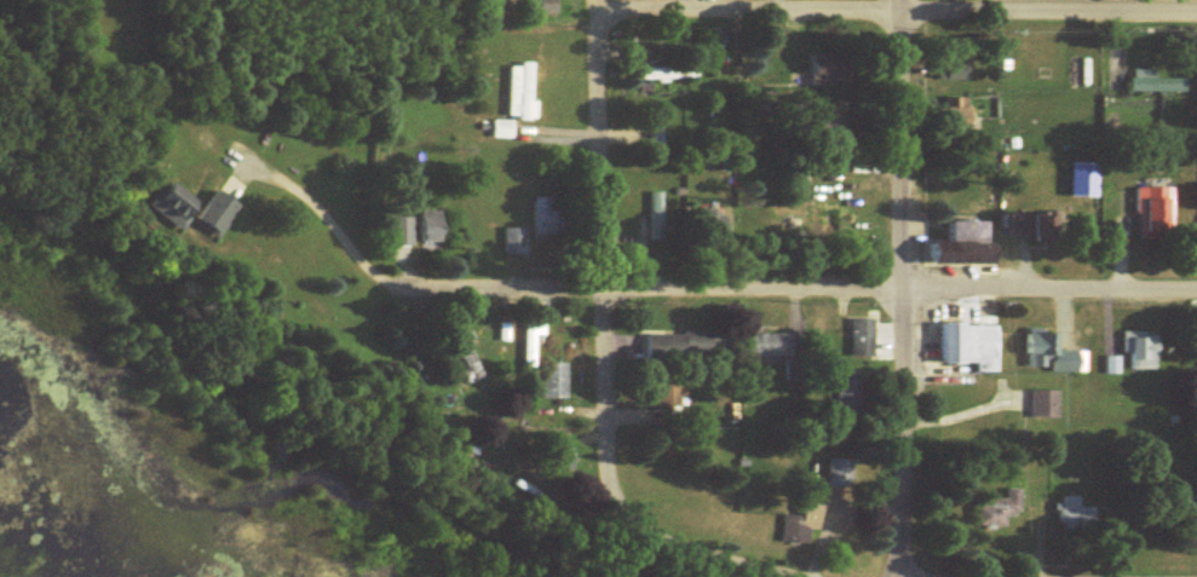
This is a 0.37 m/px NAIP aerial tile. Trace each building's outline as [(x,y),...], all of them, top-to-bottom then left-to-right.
[(539,12),(558,13),(559,0),(540,0),(539,12)] [(812,86),(852,86),(852,55),(812,55),(812,86)] [(522,117),(522,66),(510,66),(510,117),(522,117)] [(699,67),(642,67),(642,80),(699,80),(699,67)] [(1158,79),(1158,71),(1134,71),(1134,93),(1189,93),(1189,79),(1158,79)] [(947,131),(974,131),(974,98),(947,98),(947,131)] [(513,138),(513,121),(494,121),(494,138),(513,138)] [(184,231),(190,221),(219,240),(241,206),(216,190),(206,206),(165,181),(148,209),(184,231)] [(1140,188),(1140,237),(1174,237),(1174,188),(1140,188)] [(663,192),(651,192),(651,241),(663,241),(663,192)] [(533,198),(533,235),(566,235),(566,210),(552,210),(552,198),(533,198)] [(824,222),(824,235),(850,235),(850,206),(804,206),(804,222),(824,222)] [(729,240),(729,215),(721,215),(721,207),(703,207),(703,240),(729,240)] [(420,212),(420,243),(444,243),(444,212),(420,212)] [(1065,215),(1011,214),(1010,240),(1064,240),(1065,215)] [(997,264),(997,223),(949,224),(949,243),(929,243),(929,265),(997,264)] [(504,256),(526,256),(526,229),(504,229),(504,256)] [(852,319),(852,356),(877,356),(877,319),(852,319)] [(1001,325),(944,325),(944,364),(980,365),(980,373),(1001,373),(1001,325)] [(527,366),(535,366),(535,330),(527,330),(527,366)] [(719,364),(719,333),(640,333),(640,364),(719,364)] [(749,357),(795,357),(795,333),(749,333),(749,357)] [(1087,371),(1087,347),(1073,347),(1073,333),(1028,333),(1028,371),(1087,371)] [(1131,370),(1160,370),(1160,334),(1131,334),(1131,370)] [(542,399),(570,399),(570,364),(542,364),(542,399)] [(863,373),(839,373),(839,418),(863,418),(863,373)] [(1060,391),(1033,391),(1033,418),(1060,418),(1060,391)] [(854,487),(854,459),(828,459),(828,487),(854,487)] [(1060,531),(1097,531),(1097,507),(1082,507),(1082,494),(1060,494),(1060,531)] [(1008,529),(1009,516),(1023,516),(1023,495),(979,495),(978,528),(1008,529)] [(806,550),(829,505),(810,496),(803,510),(793,504),(777,535),(806,550)]
